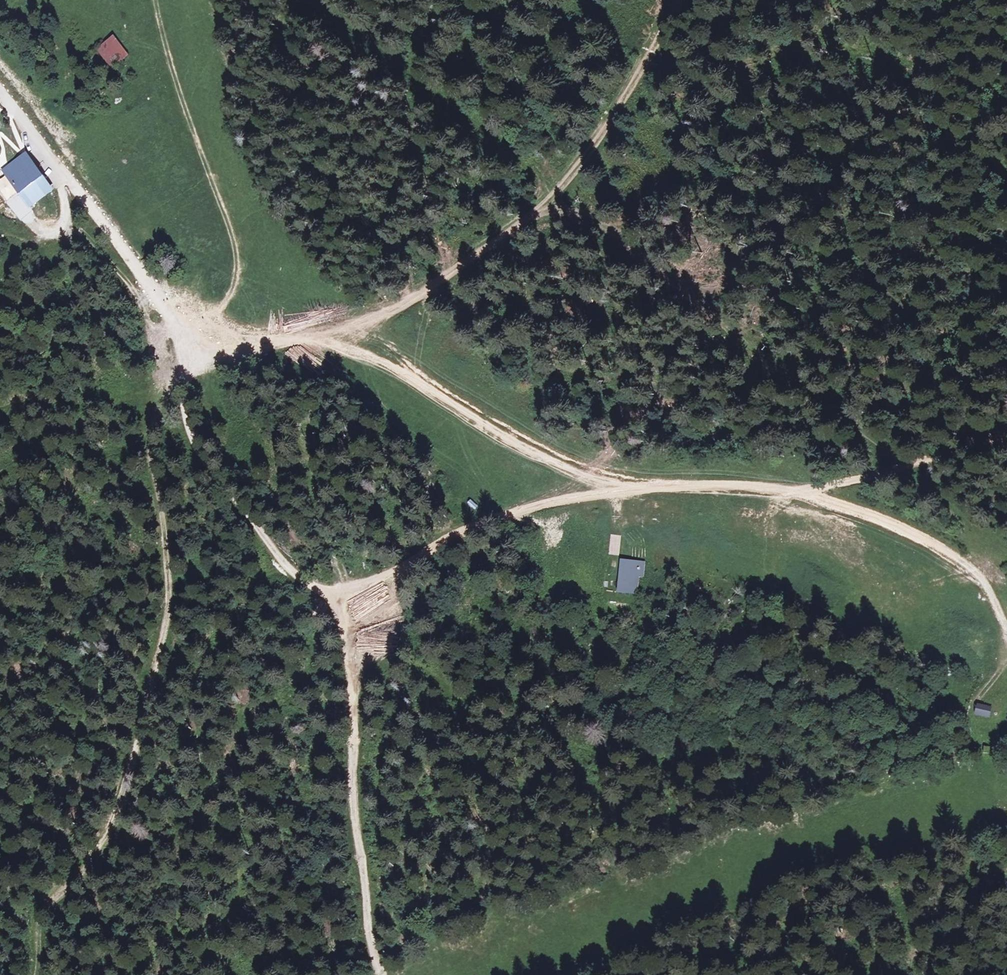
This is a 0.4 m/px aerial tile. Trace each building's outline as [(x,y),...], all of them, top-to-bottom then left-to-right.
[(110,66),(126,53),(113,36),(97,49),(110,66)] [(18,158),(0,172),(3,176),(25,159),(22,155),(18,158)] [(3,176),(28,208),(34,203),(31,199),(47,187),(25,159),(3,176)] [(31,199),(34,203),(50,191),(47,187),(31,199)] [(635,566),(619,565),(616,595),(633,597),(634,580),(635,566)] [(988,708),(976,706),(975,715),(987,717),(988,708)]
